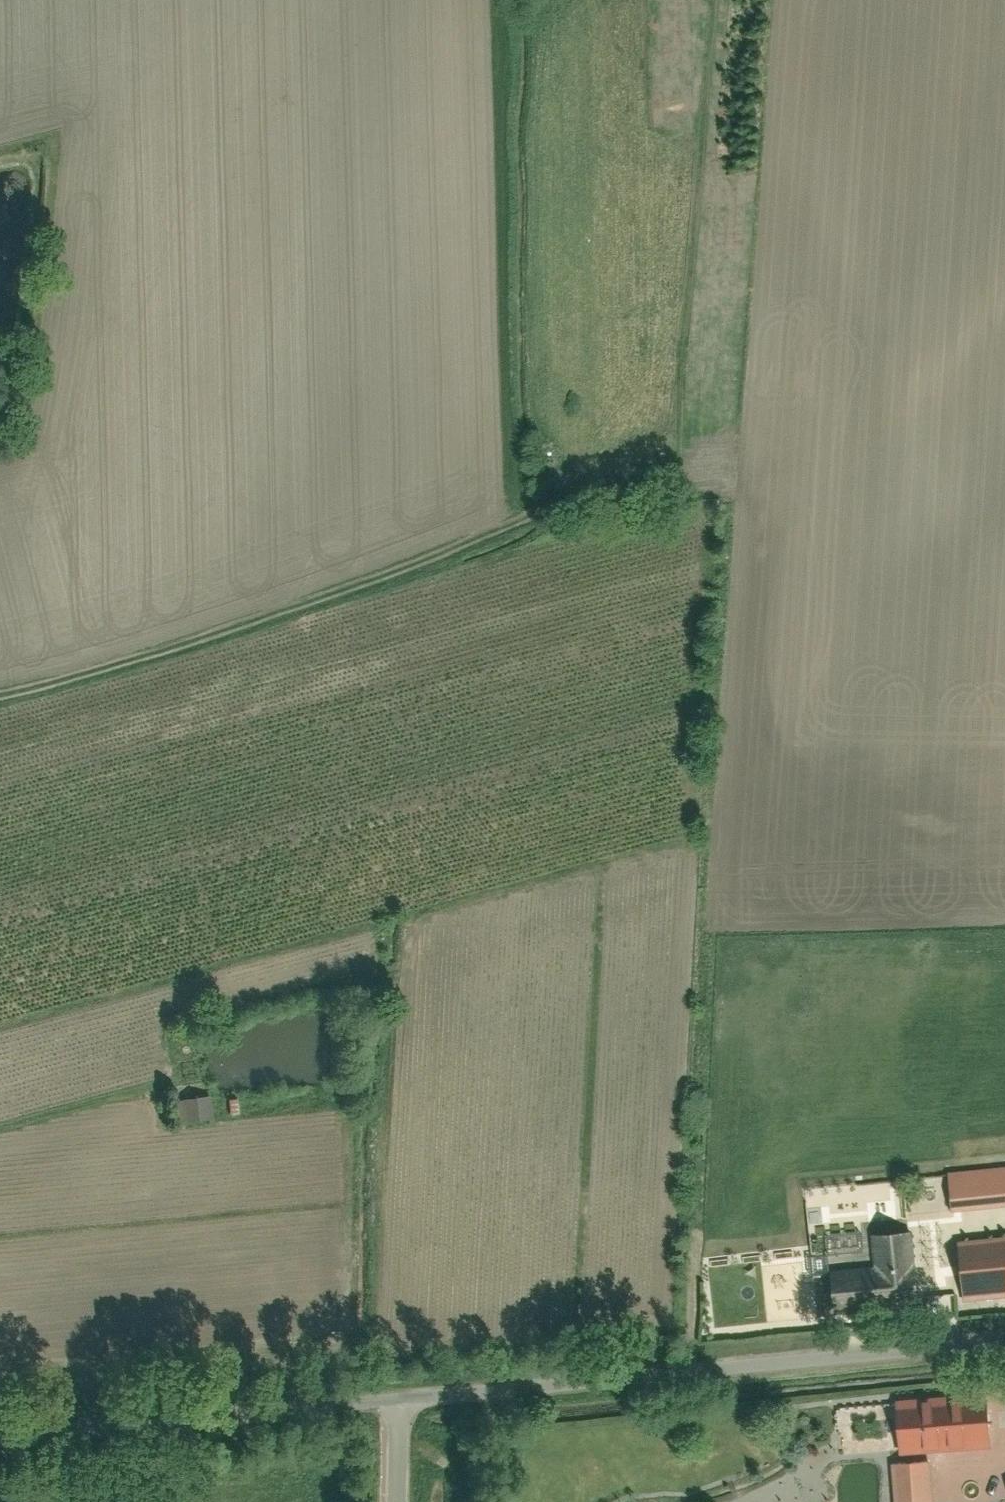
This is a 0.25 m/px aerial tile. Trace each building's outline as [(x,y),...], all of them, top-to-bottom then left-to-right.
[(190,1121),(216,1118),(213,1094),(187,1097),(190,1121)] [(952,1213),(1004,1209),(1004,1169),(949,1173),(952,1213)] [(867,1251),(865,1231),(832,1233),(833,1253),(867,1251)] [(832,1271),(836,1321),(927,1313),(920,1233),(875,1237),(878,1267),(832,1271)] [(962,1301),(1004,1297),(1004,1240),(957,1244),(962,1301)] [(815,1271),(833,1270),(832,1254),(814,1255),(815,1271)] [(995,1396),(898,1404),(902,1455),(999,1448),(995,1396)] [(894,1463),(897,1501),(938,1501),(934,1459),(894,1463)]
